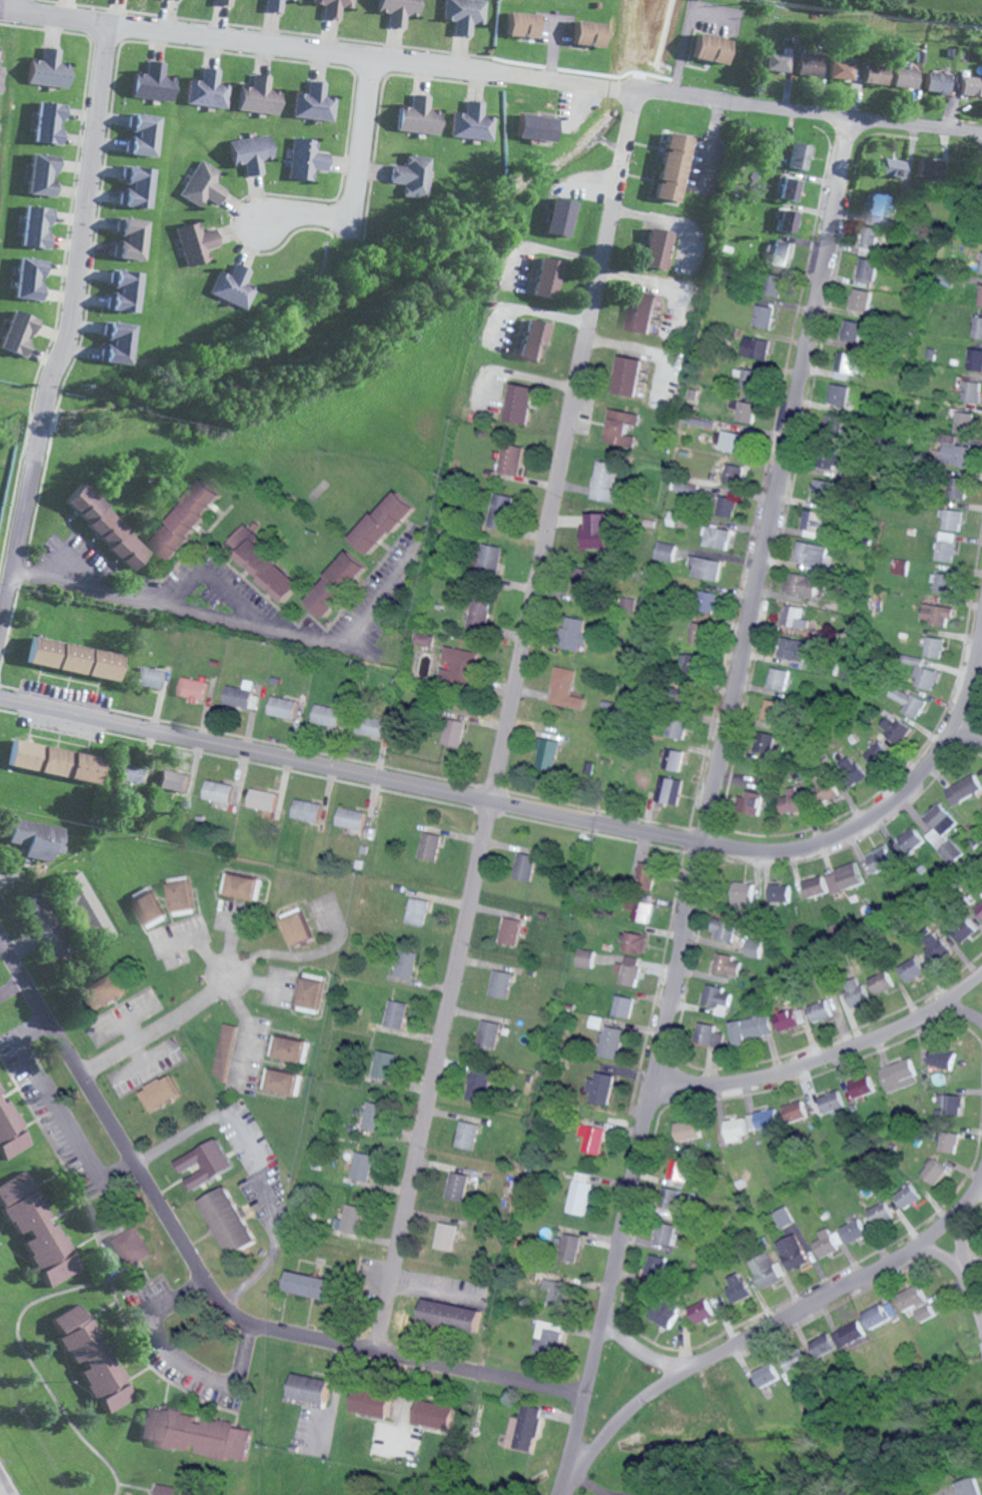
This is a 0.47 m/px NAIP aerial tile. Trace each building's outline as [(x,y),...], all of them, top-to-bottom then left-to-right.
[(264,10),(282,12),(284,0),(266,0),(264,10)] [(324,5),(323,18),(341,19),(342,6),(355,8),(355,0),(314,0),(313,3),(324,5)] [(407,28),(408,16),(420,18),(421,0),(380,0),(379,12),(390,13),(389,26),(407,28)] [(488,0),(447,0),(445,20),(456,21),(455,34),(473,36),(474,21),(486,22),(488,0)] [(508,36),(537,37),(538,14),(509,12),(508,36)] [(574,45),(603,46),(604,22),(575,21),(574,45)] [(730,38),(696,34),(693,59),(727,63),(730,38)] [(66,88),(69,64),(58,62),(59,49),(41,47),(39,60),(28,59),(25,83),(66,88)] [(792,55),(768,52),(766,69),(790,72),(792,55)] [(822,77),(824,55),(799,54),(799,76),(822,77)] [(134,72),(131,96),(171,101),(175,77),(163,75),(165,62),(147,60),(145,74),(134,72)] [(855,79),(856,62),(831,61),(830,78),(855,79)] [(890,65),(866,64),(865,84),(889,85),(890,65)] [(186,104),(227,108),(230,84),(219,83),(220,69),(202,68),(201,80),(189,79),(186,104)] [(895,87),(918,88),(919,69),(895,68),(895,87)] [(926,92),(950,94),(952,74),(928,71),(926,92)] [(237,111),(278,113),(280,91),(270,90),(271,75),(252,74),(252,87),(239,86),(237,111)] [(963,76),(961,95),(981,96),(981,77),(963,76)] [(326,83),(308,80),(307,94),(295,92),(292,116),(333,122),(336,98),(324,96),(326,83)] [(439,110),(428,109),(429,95),(412,94),(411,107),(398,106),(396,131),(437,133),(439,110)] [(484,102),(466,100),(464,113),(453,112),(450,137),(491,141),(493,117),(482,116),(484,102)] [(61,145),(65,105),(35,102),(31,142),(61,145)] [(555,118),(519,112),(516,136),(552,142),(555,118)] [(156,115),(131,114),(130,135),(128,135),(127,155),(154,156),(156,115)] [(654,198),(678,202),(691,137),(666,133),(654,198)] [(263,174),(261,161),(272,159),(268,136),(228,141),(231,166),(243,164),(245,176),(263,174)] [(288,178),(312,181),(313,169),(326,170),(328,153),(316,152),(317,140),(292,137),(288,178)] [(789,166),(807,171),(813,146),(795,142),(789,166)] [(54,197),(56,177),(57,177),(59,156),(28,153),(24,194),(54,197)] [(431,157),(406,155),(405,166),(392,165),(390,183),(403,185),(401,196),(427,198),(431,157)] [(881,175),(902,178),(905,161),(884,157),(881,175)] [(945,160),(920,159),(919,178),(944,179),(945,160)] [(178,195),(199,207),(204,198),(216,205),(225,189),(214,183),(221,172),(199,160),(178,195)] [(151,169),(127,166),(123,191),(121,190),(119,206),(146,210),(151,169)] [(780,198),(797,201),(800,180),(783,178),(780,198)] [(888,195),(870,194),(869,216),(887,217),(888,195)] [(575,202),(552,197),(544,233),(567,238),(575,202)] [(18,246),(48,249),(50,229),(52,209),(22,206),(18,246)] [(798,213),(781,210),(777,230),(794,233),(798,213)] [(141,260),(144,220),(118,219),(117,240),(113,240),(112,258),(141,260)] [(213,229),(200,233),(197,221),(173,228),(184,268),(207,261),(204,250),(217,246),(213,229)] [(884,228),(865,225),(860,253),(879,256),(884,228)] [(671,233),(648,228),(640,265),(663,270),(671,233)] [(771,263),(788,265),(791,244),(773,242),(771,263)] [(44,277),(46,260),(16,257),(11,298),(39,301),(42,277),(44,277)] [(561,262),(539,257),(531,294),(553,299),(561,262)] [(876,281),(880,260),(861,257),(858,278),(876,281)] [(206,296),(244,311),(253,288),(244,284),(250,271),(232,264),(228,275),(216,271),(206,296)] [(138,273),(112,270),(110,292),(108,291),(106,310),(133,313),(138,273)] [(785,277),(769,273),(765,294),(780,297),(785,277)] [(872,313),(874,291),(854,289),(852,311),(872,313)] [(656,295),(632,293),(629,330),(652,333),(656,295)] [(771,329),(776,308),(758,304),(754,325),(771,329)] [(8,310),(0,334),(0,350),(24,358),(31,339),(38,320),(8,310)] [(518,357),(540,362),(548,324),(525,319),(518,357)] [(858,346),(861,322),(847,320),(844,344),(858,346)] [(130,323),(105,322),(104,345),(102,345),(101,363),(128,365),(130,323)] [(873,326),(863,324),(858,347),(868,349),(873,326)] [(767,360),(771,342),(746,335),(741,354),(767,360)] [(973,348),(969,369),(981,371),(981,349),(973,348)] [(855,354),(838,352),(834,378),(851,380),(855,354)] [(616,393),(638,396),(642,358),(620,356),(616,393)] [(741,379),(741,390),(758,390),(757,369),(736,370),(736,379),(741,379)] [(967,379),(963,401),(981,405),(981,399),(981,382),(967,379)] [(533,386),(511,384),(506,421),(529,424),(533,386)] [(829,404),(847,406),(849,385),(831,384),(829,404)] [(696,404),(701,391),(692,387),(687,400),(696,404)] [(752,424),(757,404),(733,398),(730,408),(738,410),(736,420),(752,424)] [(639,425),(641,414),(613,409),(606,443),(634,449),(636,436),(627,435),(629,424),(639,425)] [(952,418),(958,418),(957,432),(974,433),(976,411),(953,409),(952,418)] [(747,434),(723,430),(720,449),(743,453),(747,434)] [(942,465),(969,467),(972,436),(943,434),(942,443),(944,443),(942,465)] [(519,475),(523,446),(503,443),(499,472),(519,475)] [(823,467),(840,470),(843,459),(825,455),(823,467)] [(614,502),(616,488),(613,488),(617,463),(596,460),(591,499),(614,502)] [(723,482),(741,485),(744,467),(727,464),(723,482)] [(812,500),(831,501),(832,480),(813,479),(812,500)] [(169,559),(224,497),(205,480),(150,542),(169,559)] [(962,484),(950,484),(949,498),(968,498),(969,484),(962,483),(962,484)] [(149,551),(77,485),(60,502),(97,536),(96,537),(105,546),(104,548),(118,561),(118,560),(130,572),(149,551)] [(414,508),(395,491),(350,539),(369,556),(414,508)] [(491,527),(509,528),(511,495),(493,494),(491,527)] [(736,498),(719,496),(717,516),(733,518),(736,498)] [(962,530),(963,510),(941,509),(940,518),(944,518),(944,529),(962,530)] [(822,512),(805,510),(802,537),(819,539),(822,512)] [(608,514),(585,513),(584,548),(608,549),(608,514)] [(730,530),(707,525),(703,546),(727,550),(730,530)] [(301,582),(242,529),(231,540),(242,549),(234,558),(283,602),(301,582)] [(953,562),(957,533),(939,531),(936,560),(953,562)] [(828,548),(799,540),(794,559),(830,568),(834,556),(827,554),(828,548)] [(673,562),(676,544),(658,541),(655,559),(673,562)] [(498,571),(503,547),(483,543),(478,567),(498,571)] [(322,617),(366,567),(348,551),(304,601),(322,617)] [(723,562),(691,555),(688,565),(695,566),(692,576),(718,582),(723,562)] [(906,576),(909,560),(893,558),(891,573),(906,576)] [(593,595),(594,569),(572,569),(571,594),(593,595)] [(820,579),(788,571),(783,591),(814,599),(820,579)] [(954,574),(932,572),(931,583),(935,584),(934,592),(952,595),(954,574)] [(696,611),(714,614),(718,593),(700,590),(696,611)] [(487,600),(468,601),(469,632),(488,632),(487,600)] [(953,608),(923,603),(921,619),(929,620),(928,624),(945,627),(947,617),(952,618),(953,608)] [(810,619),(801,618),(802,607),(785,605),(782,626),(809,629),(810,619)] [(558,647),(582,652),(585,633),(582,633),(584,620),(564,616),(558,647)] [(693,621),(689,642),(706,646),(710,625),(693,621)] [(432,646),(434,634),(414,632),(413,644),(432,646)] [(805,662),(808,641),(783,637),(779,657),(805,662)] [(942,658),(943,638),(926,637),(924,656),(942,658)] [(25,664),(116,681),(121,654),(30,638),(25,664)] [(479,654),(446,645),(441,664),(474,673),(479,654)] [(685,670),(701,670),(701,655),(685,655),(685,670)] [(902,662),(920,666),(922,658),(903,655),(902,662)] [(134,684),(159,690),(164,672),(138,666),(134,684)] [(576,670),(557,666),(550,703),(584,710),(586,698),(571,695),(576,670)] [(932,690),(937,671),(917,666),(912,685),(932,690)] [(786,691),(791,672),(772,667),(767,686),(786,691)] [(189,697),(188,701),(203,704),(207,682),(180,678),(178,696),(189,697)] [(248,707),(252,681),(242,679),(241,687),(224,685),(222,704),(248,707)] [(901,712),(916,719),(925,701),(893,686),(888,696),(905,704),(901,712)] [(266,716),(293,719),(295,700),(269,696),(266,716)] [(763,720),(782,722),(784,702),(765,700),(763,720)] [(340,708),(313,705),(311,723),(338,727),(340,708)] [(899,744),(911,728),(890,712),(878,727),(899,744)] [(689,720),(671,716),(666,735),(684,740),(689,720)] [(355,735),(381,736),(382,718),(356,717),(355,735)] [(464,721),(446,719),(443,744),(461,747),(464,721)] [(776,734),(761,732),(758,751),(773,753),(776,734)] [(534,770),(553,775),(561,743),(542,738),(534,770)] [(890,755),(875,739),(859,755),(873,770),(890,755)] [(101,758),(11,741),(6,767),(97,784),(101,758)] [(456,747),(442,745),(440,760),(454,762),(456,747)] [(681,772),(685,752),(667,748),(663,768),(681,772)] [(837,765),(853,786),(865,777),(849,756),(837,765)] [(594,777),(597,764),(587,761),(583,774),(594,777)] [(114,780),(139,786),(143,768),(119,763),(114,780)] [(821,802),(835,797),(826,771),(812,776),(821,802)] [(159,790),(186,792),(187,774),(160,772),(159,790)] [(954,805),(981,790),(981,788),(975,774),(946,790),(954,805)] [(656,801),(679,805),(683,780),(660,776),(656,801)] [(228,804),(232,785),(206,780),(202,798),(228,804)] [(780,798),(783,815),(804,810),(798,786),(788,788),(789,796),(780,798)] [(246,806),(273,812),(277,793),(250,788),(246,806)] [(760,815),(763,793),(745,791),(742,813),(760,815)] [(320,804),(294,799),(291,817),(317,822),(320,804)] [(925,817),(935,828),(927,836),(953,864),(964,853),(946,834),(958,823),(940,803),(925,817)] [(364,811),(338,806),(335,825),(360,830),(364,811)] [(7,843),(26,846),(25,858),(51,862),(52,853),(60,854),(64,827),(11,819),(7,843)] [(925,844),(915,827),(898,837),(907,854),(925,844)] [(441,836),(423,832),(417,857),(436,861),(441,836)] [(902,861),(893,842),(866,855),(875,874),(902,861)] [(514,879),(532,881),(534,855),(516,853),(514,879)] [(658,866),(641,862),(636,887),(652,890),(658,866)] [(832,894),(862,886),(857,865),(827,872),(832,894)] [(113,936),(75,871),(51,886),(82,938),(90,934),(97,946),(113,936)] [(807,899),(828,892),(823,875),(802,881),(807,899)] [(191,909),(189,882),(168,883),(170,911),(191,909)] [(753,912),(754,883),(733,882),(732,911),(753,912)] [(770,903),(790,903),(791,885),(771,885),(770,903)] [(163,915),(150,890),(131,900),(144,925),(163,915)] [(405,924),(424,926),(427,900),(409,898),(405,924)] [(626,909),(633,910),(632,921),(649,923),(652,903),(627,899),(626,909)] [(289,946),(309,940),(301,913),(281,919),(289,946)] [(499,944),(517,946),(520,920),(502,918),(499,944)] [(733,942),(736,922),(714,918),(711,931),(717,932),(716,939),(733,942)] [(962,942),(977,933),(969,920),(954,929),(962,942)] [(643,955),(645,935),(623,932),(620,952),(643,955)] [(760,959),(764,942),(750,938),(745,955),(760,959)] [(574,967),(591,968),(592,950),(576,949),(574,967)] [(412,978),(416,953),(396,950),(392,976),(412,978)] [(740,958),(715,955),(713,974),(738,977),(740,958)] [(907,983),(925,975),(917,958),(899,966),(907,983)] [(636,987),(640,967),(615,962),(613,972),(620,973),(618,984),(636,987)] [(488,995),(506,999),(512,974),(493,970),(488,995)] [(868,980),(876,995),(894,986),(886,970),(868,980)] [(125,993),(113,974),(85,991),(97,1010),(125,993)] [(319,1011),(320,981),(299,979),(297,1010),(319,1011)] [(714,1014),(726,1017),(731,994),(723,992),(724,988),(707,984),(702,1004),(716,1007),(714,1014)] [(844,990),(851,1010),(870,1003),(864,984),(844,990)] [(629,1019),(632,998),(614,996),(611,1016),(629,1019)] [(401,1030),(407,1004),(389,1000),(382,1025),(401,1030)] [(811,1022),(830,1018),(827,1001),(807,1005),(811,1022)] [(774,1014),(778,1031),(807,1025),(803,1009),(774,1014)] [(601,1018),(588,1015),(586,1027),(599,1029),(601,1018)] [(731,1021),(735,1043),(772,1036),(769,1015),(731,1021)] [(500,1024),(482,1020),(476,1045),(494,1049),(500,1024)] [(716,1025),(698,1022),(694,1043),(722,1048),(724,1034),(714,1032),(716,1025)] [(234,1026),(221,1024),(214,1075),(221,1076),(220,1081),(227,1082),(234,1026)] [(622,1029),(603,1027),(599,1057),(618,1060),(622,1029)] [(301,1063),(304,1041),(276,1038),(273,1059),(301,1063)] [(930,1066),(953,1070),(956,1052),(933,1048),(930,1066)] [(371,1077),(390,1080),(395,1054),(376,1050),(371,1077)] [(890,1094),(920,1082),(910,1058),(881,1070),(890,1094)] [(473,1067),(464,1099),(482,1104),(491,1072),(473,1067)] [(294,1095),(297,1073),(264,1070),(261,1091),(294,1095)] [(587,1078),(585,1092),(590,1092),(588,1102),(608,1106),(613,1076),(594,1072),(593,1079),(587,1078)] [(856,1100),(876,1092),(869,1075),(849,1082),(856,1100)] [(181,1097),(171,1076),(140,1091),(149,1112),(181,1097)] [(819,1098),(825,1114),(845,1107),(839,1090),(819,1098)] [(964,1114),(964,1094),(939,1093),(938,1103),(945,1103),(945,1113),(964,1114)] [(10,1100),(1,1104),(0,1101),(0,1161),(31,1147),(10,1100)] [(362,1129),(382,1131),(385,1104),(366,1102),(362,1129)] [(788,1124),(807,1119),(804,1102),(784,1107),(788,1124)] [(751,1132),(780,1127),(777,1109),(749,1114),(751,1132)] [(702,1138),(698,1119),(675,1124),(678,1143),(702,1138)] [(746,1142),(744,1119),(726,1121),(728,1144),(746,1142)] [(479,1125),(460,1121),(455,1147),(474,1151),(479,1125)] [(576,1134),(583,1136),(580,1150),(599,1154),(604,1128),(579,1122),(576,1134)] [(958,1152),(960,1132),(942,1130),(940,1150),(958,1152)] [(174,1162),(180,1174),(202,1164),(206,1171),(186,1181),(191,1190),(233,1170),(219,1141),(174,1162)] [(373,1154),(353,1153),(352,1179),(371,1181),(373,1154)] [(921,1173),(936,1185),(949,1170),(934,1157),(921,1173)] [(689,1162),(672,1158),(667,1177),(685,1181),(689,1162)] [(53,1214),(49,1216),(28,1170),(0,1183),(0,1203),(15,1235),(27,1230),(30,1238),(24,1240),(46,1287),(79,1272),(53,1214)] [(567,1211),(584,1214),(592,1173),(574,1170),(567,1211)] [(446,1196),(464,1200),(469,1174),(450,1171),(446,1196)] [(895,1195),(907,1209),(922,1196),(911,1182),(895,1195)] [(198,1200),(229,1255),(256,1240),(225,1184),(198,1200)] [(664,1206),(676,1208),(679,1192),(667,1190),(664,1206)] [(876,1224),(893,1215),(884,1198),(867,1207),(876,1224)] [(336,1217),(333,1227),(360,1233),(366,1207),(346,1203),(342,1218),(336,1217)] [(794,1222),(785,1206),(772,1212),(781,1229),(794,1222)] [(850,1243),(868,1234),(861,1217),(842,1226),(850,1243)] [(452,1251),(457,1224),(439,1221),(434,1247),(452,1251)] [(676,1244),(680,1225),(662,1221),(657,1240),(676,1244)] [(109,1239),(122,1260),(121,1261),(125,1268),(150,1254),(132,1225),(109,1239)] [(819,1231),(822,1238),(814,1242),(822,1258),(840,1249),(828,1227),(819,1231)] [(776,1241),(789,1270),(808,1262),(796,1233),(776,1241)] [(580,1236),(558,1234),(555,1259),(577,1261),(580,1236)] [(780,1260),(774,1263),(769,1251),(749,1260),(761,1287),(787,1276),(780,1260)] [(337,1280),(287,1269),(283,1289),(333,1300),(337,1280)] [(724,1279),(735,1302),(753,1294),(742,1270),(724,1279)] [(565,1305),(564,1278),(542,1278),(543,1306),(565,1305)] [(927,1301),(919,1284),(896,1294),(904,1311),(927,1301)] [(715,1311),(725,1306),(720,1295),(710,1300),(715,1311)] [(943,1307),(934,1297),(928,1303),(936,1313),(943,1307)] [(480,1308),(422,1298),(418,1320),(476,1331),(480,1308)] [(713,1315),(705,1298),(687,1308),(696,1324),(713,1315)] [(648,1317),(669,1328),(678,1309),(657,1299),(648,1317)] [(870,1328),(898,1314),(891,1300),(863,1313),(870,1328)] [(135,1398),(111,1353),(107,1355),(79,1303),(51,1318),(60,1335),(58,1336),(74,1364),(82,1360),(86,1367),(80,1370),(105,1415),(135,1398)] [(919,1322),(934,1315),(929,1304),(914,1311),(919,1322)] [(560,1323),(537,1319),(531,1348),(554,1353),(560,1323)] [(865,1336),(859,1321),(832,1332),(838,1347),(865,1336)] [(809,1341),(816,1358),(836,1349),(828,1333),(809,1341)] [(788,1374),(807,1367),(802,1353),(783,1360),(788,1374)] [(752,1370),(759,1387),(778,1379),(771,1362),(752,1370)] [(329,1379),(292,1372),(287,1397),(315,1403),(315,1406),(324,1407),(329,1379)] [(350,1411),(387,1416),(391,1393),(354,1387),(350,1411)] [(449,1430),(454,1407),(418,1398),(413,1421),(449,1430)] [(540,1408),(522,1404),(519,1417),(511,1416),(505,1446),(532,1451),(540,1408)] [(156,1440),(160,1410),(144,1408),(140,1438),(156,1440)] [(157,1442),(197,1450),(197,1453),(226,1459),(227,1457),(246,1461),(253,1427),(164,1409),(157,1442)] [(978,1476),(958,1482),(962,1494),(981,1494),(981,1490),(978,1476)]
